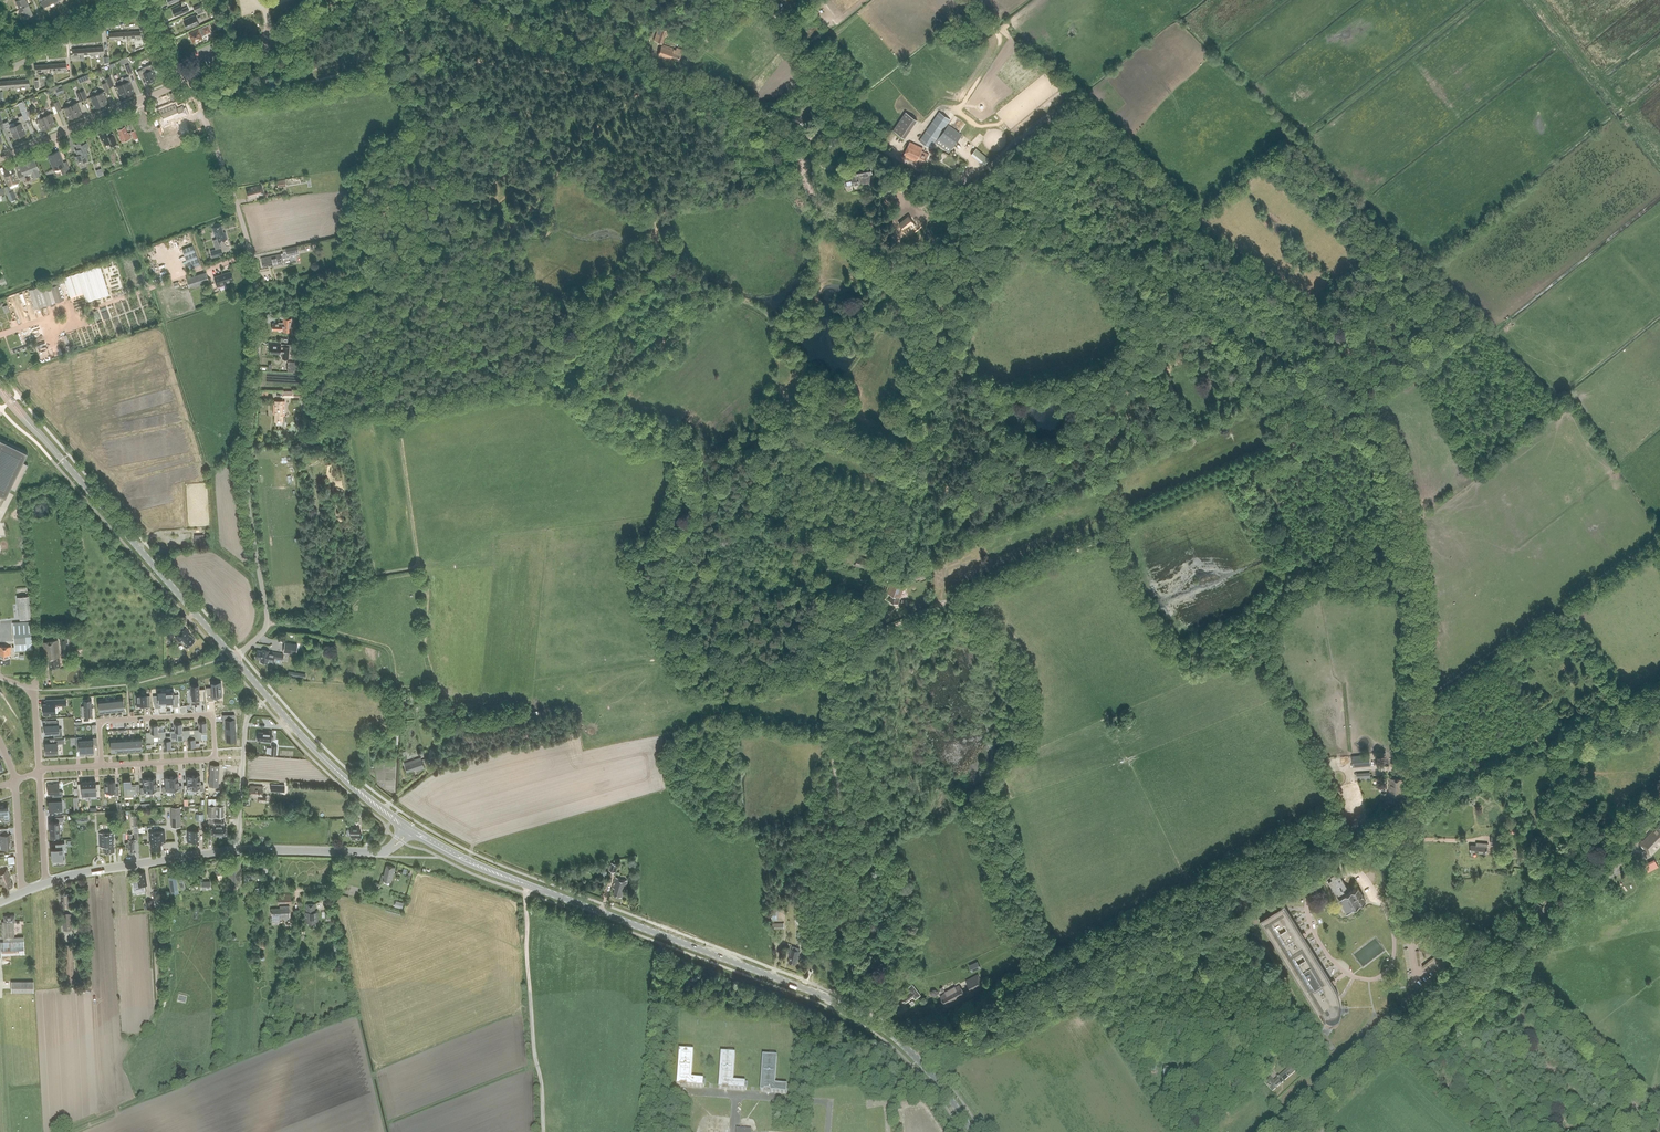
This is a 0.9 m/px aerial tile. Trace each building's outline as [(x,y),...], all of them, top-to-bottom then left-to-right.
[(29,6),(26,0),(20,0),(16,2),(17,5),(19,9),(23,8),(24,9),(29,6)] [(45,7),(50,4),(48,0),(44,0),(44,1),(43,1),(43,0),(39,0),(43,8),(44,10),(46,9),(45,7)] [(202,3),(193,7),(195,11),(204,7),(202,3)] [(179,14),(180,14),(189,10),(187,7),(182,9),(180,5),(172,9),(172,10),(172,11),(173,12),(174,13),(175,16),(179,14)] [(23,8),(19,9),(20,12),(24,10),(27,15),(23,17),(24,19),(33,15),(29,6),(24,9),(23,8)] [(187,28),(199,23),(195,15),(192,16),(183,20),(186,27),(187,28)] [(201,36),(211,31),(208,25),(198,30),(198,29),(189,33),(193,42),(202,38),(201,36)] [(658,28),(654,41),(662,43),(665,36),(666,36),(667,34),(669,34),(670,32),(658,28)] [(140,31),(130,32),(130,38),(138,37),(138,40),(141,39),(140,31)] [(120,41),(120,38),(120,32),(110,33),(110,39),(118,39),(118,41),(120,41)] [(128,38),(128,40),(128,44),(131,44),(130,40),(131,40),(130,38),(130,32),(120,32),(120,38),(128,38)] [(679,61),(683,50),(677,48),(676,50),(662,45),(658,56),(670,61),(671,58),(679,61)] [(103,47),(93,48),(93,54),(101,53),(101,56),(104,55),(103,47)] [(81,57),(82,57),(82,60),(84,60),(83,55),(83,48),(73,49),(73,55),(81,55),(81,57)] [(94,56),(93,54),(93,48),(83,48),(83,55),(91,54),(91,56),(94,56)] [(66,63),(56,64),(56,70),(64,70),(64,72),(67,72),(66,63)] [(46,64),(36,65),(36,71),(44,71),(44,73),(46,73),(46,71),(46,64)] [(56,64),(46,64),(46,71),(54,70),(54,72),(57,72),(56,70),(56,64)] [(147,83),(157,79),(155,74),(154,74),(153,70),(144,73),(143,69),(138,71),(141,78),(144,76),(147,83)] [(121,79),(127,95),(134,92),(128,77),(124,78),(123,77),(120,78),(121,79)] [(19,80),(19,86),(27,85),(27,88),(30,87),(29,79),(19,80)] [(121,97),(127,95),(121,79),(119,80),(120,85),(116,86),(121,97)] [(19,80),(9,81),(9,87),(17,86),(17,88),(20,88),(19,86),(19,80)] [(9,87),(9,81),(0,81),(0,88),(7,87),(7,89),(9,89),(9,87)] [(97,89),(95,90),(101,106),(108,103),(103,92),(99,94),(97,89)] [(101,106),(95,90),(92,91),(94,96),(90,97),(95,108),(101,106)] [(71,100),(69,101),(75,116),(81,114),(77,103),(73,105),(71,100)] [(75,116),(69,101),(66,102),(68,107),(64,108),(68,119),(75,116)] [(177,107),(175,103),(158,110),(164,124),(168,122),(175,120),(181,117),(183,116),(182,116),(187,114),(183,105),(177,107)] [(45,111),(42,112),(48,127),(55,125),(51,114),(46,115),(45,111)] [(905,111),(894,130),(906,138),(918,119),(905,111)] [(48,127),(42,112),(40,113),(42,117),(37,119),(42,130),(48,127)] [(930,149),(950,119),(939,112),(919,141),(930,149)] [(21,123),(15,125),(20,136),(25,133),(24,130),(28,128),(23,115),(18,117),(21,123)] [(178,122),(179,124),(181,129),(183,134),(186,133),(187,132),(189,131),(187,127),(185,128),(184,128),(181,122),(183,122),(182,120),(180,121),(178,122)] [(20,136),(15,125),(10,127),(8,121),(3,123),(8,136),(12,134),(14,138),(20,136)] [(948,124),(935,142),(949,152),(962,135),(948,124)] [(121,142),(130,138),(128,133),(127,134),(125,127),(118,130),(120,136),(119,137),(121,142)] [(172,128),(161,132),(166,147),(174,145),(170,135),(174,133),(172,128)] [(110,147),(117,144),(113,135),(110,136),(107,130),(100,134),(99,135),(101,141),(103,140),(104,145),(109,143),(110,147)] [(86,149),(89,148),(86,142),(85,143),(84,140),(76,144),(78,149),(76,150),(78,155),(75,156),(78,162),(82,160),(83,162),(89,160),(86,155),(89,154),(86,149)] [(924,163),(929,154),(922,151),(923,148),(910,142),(904,155),(916,161),(917,159),(924,163)] [(976,148),(971,154),(985,166),(989,160),(987,159),(989,156),(986,153),(985,155),(976,148)] [(65,173),(71,171),(67,162),(63,163),(58,151),(48,156),(54,170),(62,167),(65,173)] [(36,177),(40,176),(38,170),(39,170),(35,161),(30,163),(29,162),(25,164),(25,165),(21,166),(23,170),(17,172),(21,181),(26,179),(25,175),(33,172),(36,177)] [(873,185),(874,182),(870,163),(856,166),(858,174),(852,175),(853,176),(845,178),(847,189),(848,190),(853,189),(852,184),(860,182),(860,183),(863,183),(863,184),(869,183),(871,185),(873,185)] [(4,176),(7,182),(8,187),(19,183),(17,178),(14,170),(13,171),(12,167),(4,170),(6,175),(4,176)] [(258,197),(264,195),(261,185),(249,188),(249,190),(247,191),(249,199),(253,198),(253,196),(257,195),(258,197)] [(878,192),(883,198),(892,191),(887,185),(878,192)] [(13,190),(6,193),(10,201),(16,199),(13,190)] [(916,226),(908,216),(899,224),(904,230),(909,226),(912,229),(916,226)] [(215,236),(217,236),(217,239),(213,240),(216,249),(211,251),(213,257),(223,254),(221,248),(219,242),(227,239),(225,232),(224,233),(221,226),(212,228),(215,236)] [(195,245),(184,248),(191,267),(201,263),(195,245)] [(271,267),(281,264),(284,264),(282,254),(261,258),(263,266),(270,265),(271,267)] [(100,266),(86,270),(63,277),(70,297),(83,292),(86,302),(95,299),(109,295),(100,266)] [(113,267),(106,268),(112,292),(118,291),(113,267)] [(209,281),(206,272),(186,278),(189,287),(209,281)] [(228,283),(233,281),(230,272),(214,277),(217,287),(228,284),(228,283)] [(59,284),(65,282),(63,278),(46,283),(48,288),(50,287),(55,303),(64,300),(59,284)] [(35,309),(52,304),(46,285),(29,290),(35,309)] [(107,310),(101,312),(104,319),(109,317),(107,310)] [(282,330),(282,332),(291,333),(292,318),(282,318),(282,322),(278,322),(278,323),(273,323),(272,330),(282,330)] [(285,350),(286,346),(281,346),(271,345),(270,353),(280,354),(280,349),(285,350)] [(288,357),(288,371),(297,371),(297,357),(288,357)] [(276,422),(283,422),(287,422),(287,416),(285,416),(285,401),(283,401),(273,401),(274,413),(276,413),(276,422)] [(15,490),(28,465),(23,463),(28,453),(0,439),(0,498),(1,496),(6,498),(10,488),(15,490)] [(203,535),(195,535),(195,545),(204,544),(203,535)] [(842,547),(840,552),(853,556),(854,551),(842,547)] [(869,569),(871,561),(857,557),(855,565),(869,569)] [(914,572),(917,581),(927,578),(924,569),(914,572)] [(900,599),(906,584),(893,579),(887,593),(891,595),(889,601),(898,604),(900,599)] [(17,597),(20,619),(32,618),(29,596),(17,597)] [(15,646),(15,651),(32,650),(32,641),(30,622),(13,623),(14,642),(15,646)] [(165,628),(167,637),(174,635),(172,626),(165,628)] [(185,628),(175,637),(179,642),(180,641),(186,648),(195,641),(190,635),(190,636),(188,634),(190,633),(185,628)] [(59,639),(61,653),(69,652),(68,649),(69,648),(67,638),(59,639)] [(49,668),(60,666),(59,657),(60,657),(57,640),(42,642),(45,660),(48,659),(49,668)] [(297,645),(285,643),(283,652),(296,654),(297,645)] [(10,647),(0,647),(0,658),(0,660),(0,664),(10,664),(10,647)] [(268,662),(268,661),(274,662),(274,658),(283,659),(284,654),(269,651),(263,650),(262,651),(257,650),(256,658),(261,659),(261,661),(268,662)] [(211,687),(206,687),(206,689),(207,689),(208,701),(212,700),(212,696),(216,696),(219,696),(222,696),(222,685),(221,682),(211,682),(211,687)] [(199,685),(191,685),(192,700),(199,700),(199,701),(203,701),(203,691),(199,692),(199,689),(199,685)] [(158,696),(153,696),(153,704),(155,704),(155,708),(161,708),(161,704),(166,704),(166,697),(166,691),(158,692),(158,696)] [(173,691),(166,691),(166,697),(166,704),(172,703),(174,703),(174,707),(178,707),(178,703),(178,696),(179,696),(179,694),(178,694),(173,695),(173,691)] [(140,699),(136,699),(137,705),(141,705),(141,707),(150,707),(150,697),(147,697),(147,694),(139,695),(140,699)] [(46,703),(43,703),(44,715),(55,715),(55,705),(66,705),(66,698),(46,699),(46,703)] [(84,706),(81,706),(81,712),(84,711),(84,717),(92,716),(91,700),(84,700),(84,706)] [(227,715),(222,715),(223,726),(225,725),(226,740),(226,742),(226,743),(227,743),(234,742),(237,742),(236,739),(236,738),(235,721),(235,714),(230,715),(230,714),(227,715)] [(46,725),(45,725),(45,735),(54,734),(59,734),(59,728),(59,724),(57,724),(57,720),(50,720),(50,724),(46,725)] [(199,729),(194,729),(195,734),(195,740),(202,739),(202,734),(207,734),(206,722),(198,722),(199,729)] [(175,730),(170,731),(170,736),(171,741),(178,741),(178,736),(183,735),(182,730),(182,723),(174,723),(175,730)] [(150,732),(146,732),(146,742),(154,742),(154,737),(158,737),(158,731),(158,724),(150,725),(150,732)] [(190,729),(182,730),(183,735),(183,740),(187,740),(188,747),(195,747),(195,740),(195,734),(190,734),(190,729)] [(165,731),(158,731),(158,737),(159,742),(163,741),(163,748),(171,748),(171,741),(170,736),(166,736),(165,731)] [(271,742),(272,731),(265,731),(265,733),(258,732),(257,741),(264,741),(264,742),(271,742)] [(87,753),(86,740),(82,740),(81,737),(75,737),(75,745),(79,744),(79,753),(87,753)] [(93,739),(86,740),(87,753),(94,753),(93,744),(97,744),(97,737),(93,737),(93,739)] [(64,743),(64,739),(55,739),(56,743),(45,743),(46,755),(58,755),(57,744),(64,743)] [(430,749),(427,758),(433,760),(436,751),(430,749)] [(1352,756),(1353,767),(1371,766),(1370,754),(1352,756)] [(416,771),(424,768),(421,758),(404,763),(407,772),(416,769),(416,771)] [(219,765),(210,764),(209,786),(218,787),(219,765)] [(193,776),(194,791),(204,790),(203,784),(200,784),(200,775),(193,776)] [(182,785),(179,786),(178,776),(171,777),(172,790),(176,790),(176,792),(182,791),(182,785)] [(184,791),(194,791),(193,776),(187,776),(187,785),(184,785),(184,791)] [(172,790),(171,777),(165,777),(165,786),(162,787),(163,793),(172,792),(172,790)] [(141,794),(150,793),(150,778),(143,778),(144,788),(140,788),(141,794)] [(150,778),(150,793),(157,793),(157,795),(160,795),(160,787),(157,787),(156,778),(150,778)] [(1403,796),(1404,779),(1390,778),(1389,802),(1399,802),(1399,796),(1403,796)] [(131,779),(123,780),(124,797),(136,796),(136,792),(136,785),(131,786),(131,784),(131,779)] [(96,781),(88,782),(89,795),(96,794),(96,797),(100,797),(100,789),(96,790),(96,784),(96,781)] [(105,787),(104,787),(105,793),(114,792),(114,795),(119,795),(119,788),(115,788),(115,786),(115,781),(105,782),(105,787)] [(82,789),(79,789),(79,799),(83,799),(82,795),(89,795),(88,782),(81,782),(82,789)] [(59,783),(47,785),(48,794),(55,793),(56,797),(62,796),(62,791),(60,791),(59,783)] [(284,788),(284,785),(271,784),(271,792),(278,792),(278,789),(280,789),(280,788),(284,788)] [(266,795),(262,795),(263,787),(250,786),(249,797),(258,798),(258,802),(265,802),(266,795)] [(62,801),(49,802),(49,809),(49,810),(56,810),(56,813),(60,813),(60,809),(62,809),(62,801)] [(212,835),(219,835),(219,817),(216,817),(216,806),(208,806),(208,817),(214,817),(214,819),(211,819),(211,824),(214,824),(214,826),(212,826),(212,835)] [(219,817),(219,835),(227,835),(227,826),(224,826),(224,824),(225,824),(224,819),(224,817),(224,806),(216,806),(216,817),(219,817)] [(0,807),(0,817),(4,816),(4,823),(5,823),(5,821),(9,820),(8,808),(1,808),(0,807)] [(171,807),(171,827),(181,827),(180,807),(171,807)] [(364,818),(367,813),(361,810),(358,815),(364,818)] [(55,821),(50,822),(50,837),(59,836),(59,822),(64,821),(64,817),(55,817),(55,821)] [(1641,841),(1653,853),(1659,846),(1659,822),(1641,841)] [(347,830),(347,835),(351,835),(351,839),(361,839),(361,832),(359,832),(359,827),(350,827),(350,830),(347,830)] [(199,830),(187,830),(187,842),(199,842),(199,830)] [(152,851),(161,851),(161,843),(166,843),(165,831),(149,832),(150,844),(151,844),(152,851)] [(104,853),(115,853),(114,833),(99,833),(100,847),(104,847),(104,853)] [(10,834),(0,835),(0,844),(2,844),(2,849),(1,849),(9,848),(9,842),(10,842),(10,834)] [(126,843),(126,847),(129,848),(129,852),(136,852),(136,839),(132,839),(132,834),(128,834),(129,842),(126,843)] [(1503,847),(1504,837),(1492,836),(1491,846),(1503,847)] [(56,849),(51,849),(51,861),(53,861),(53,865),(65,864),(64,859),(63,859),(63,849),(65,849),(64,842),(56,843),(56,849)] [(1487,853),(1488,844),(1477,843),(1476,845),(1471,845),(1470,851),(1487,853)] [(1515,850),(1510,850),(1509,856),(1521,858),(1521,856),(1516,855),(1516,852),(1515,851),(1515,850)] [(222,880),(222,875),(225,875),(225,861),(217,861),(218,869),(216,869),(216,875),(218,875),(218,880),(222,880)] [(228,874),(228,883),(227,883),(228,896),(232,896),(232,882),(241,882),(240,862),(231,862),(231,866),(230,866),(230,874),(228,874)] [(616,872),(618,864),(610,862),(608,870),(616,872)] [(391,883),(395,868),(386,866),(384,875),(382,875),(381,880),(391,883)] [(13,886),(11,880),(10,877),(11,877),(8,869),(0,872),(0,882),(1,885),(2,884),(5,890),(13,886)] [(1354,907),(1365,900),(1363,896),(1363,895),(1361,892),(1360,892),(1357,886),(1349,891),(1346,887),(1347,887),(1338,871),(1326,878),(1328,881),(1335,894),(1336,894),(1338,898),(1346,912),(1347,911),(1354,907)] [(137,886),(147,885),(145,872),(137,873),(138,880),(136,880),(137,886)] [(176,876),(168,877),(171,894),(179,893),(176,876)] [(625,890),(628,881),(616,877),(613,888),(615,888),(613,894),(622,897),(624,890),(625,890)] [(211,887),(211,880),(201,881),(201,889),(207,889),(207,887),(211,887)] [(1540,900),(1546,904),(1552,896),(1547,892),(1543,897),(1541,896),(1539,898),(1541,900),(1540,900)] [(146,902),(147,909),(154,908),(153,901),(146,902)] [(306,923),(318,922),(318,912),(314,912),(314,904),(306,904),(306,912),(306,923)] [(279,921),(279,918),(290,917),(289,906),(280,907),(280,908),(272,909),(272,917),(272,921),(279,921)] [(1308,999),(1311,1004),(1316,1012),(1324,1025),(1333,1023),(1334,1023),(1335,1023),(1336,1022),(1337,1022),(1338,1021),(1338,1020),(1339,1019),(1339,1018),(1339,1013),(1339,1008),(1339,1004),(1338,1000),(1337,996),(1335,992),(1333,988),(1330,983),(1321,969),(1308,948),(1296,928),(1282,906),(1260,920),(1268,933),(1276,947),(1284,960),(1292,973),(1300,986),(1308,999)] [(64,931),(72,930),(71,914),(63,914),(64,931)] [(2,925),(3,938),(4,938),(4,942),(1,942),(2,956),(25,955),(24,937),(15,937),(14,923),(15,923),(15,915),(4,916),(4,925),(2,925)] [(796,964),(800,951),(799,951),(800,948),(792,946),(791,949),(790,948),(789,956),(790,956),(789,962),(796,964)] [(1435,952),(1420,947),(1419,950),(1434,955),(1435,952)] [(1424,968),(1436,958),(1434,956),(1422,965),(1424,968)] [(973,971),(982,968),(978,960),(969,964),(973,971)] [(978,974),(966,980),(972,992),(984,986),(978,974)] [(11,993),(34,992),(33,981),(11,982),(11,993)] [(905,1000),(903,1002),(903,1001),(894,1008),(895,1010),(894,1010),(897,1014),(898,1014),(899,1015),(905,1010),(905,1011),(908,1008),(904,1003),(913,996),(915,999),(921,995),(913,984),(907,988),(910,992),(903,997),(905,1000)] [(954,1001),(961,998),(966,995),(960,985),(956,987),(945,994),(940,996),(944,1004),(953,999),(954,1001)] [(703,1089),(703,1080),(691,1079),(693,1051),(679,1050),(677,1087),(703,1089)] [(744,1091),(745,1083),(733,1082),(735,1054),(721,1053),(718,1089),(744,1091)] [(786,1094),(787,1085),(775,1085),(777,1057),(762,1056),(760,1092),(786,1094)] [(1177,1078),(1178,1067),(1164,1066),(1163,1078),(1177,1078)] [(1272,1091),(1295,1071),(1290,1066),(1274,1081),(1270,1077),(1268,1079),(1267,1078),(1263,1081),(1272,1091)] [(1189,1119),(1193,1115),(1188,1111),(1185,1115),(1183,1113),(1182,1115),(1185,1118),(1186,1117),(1189,1119)]
